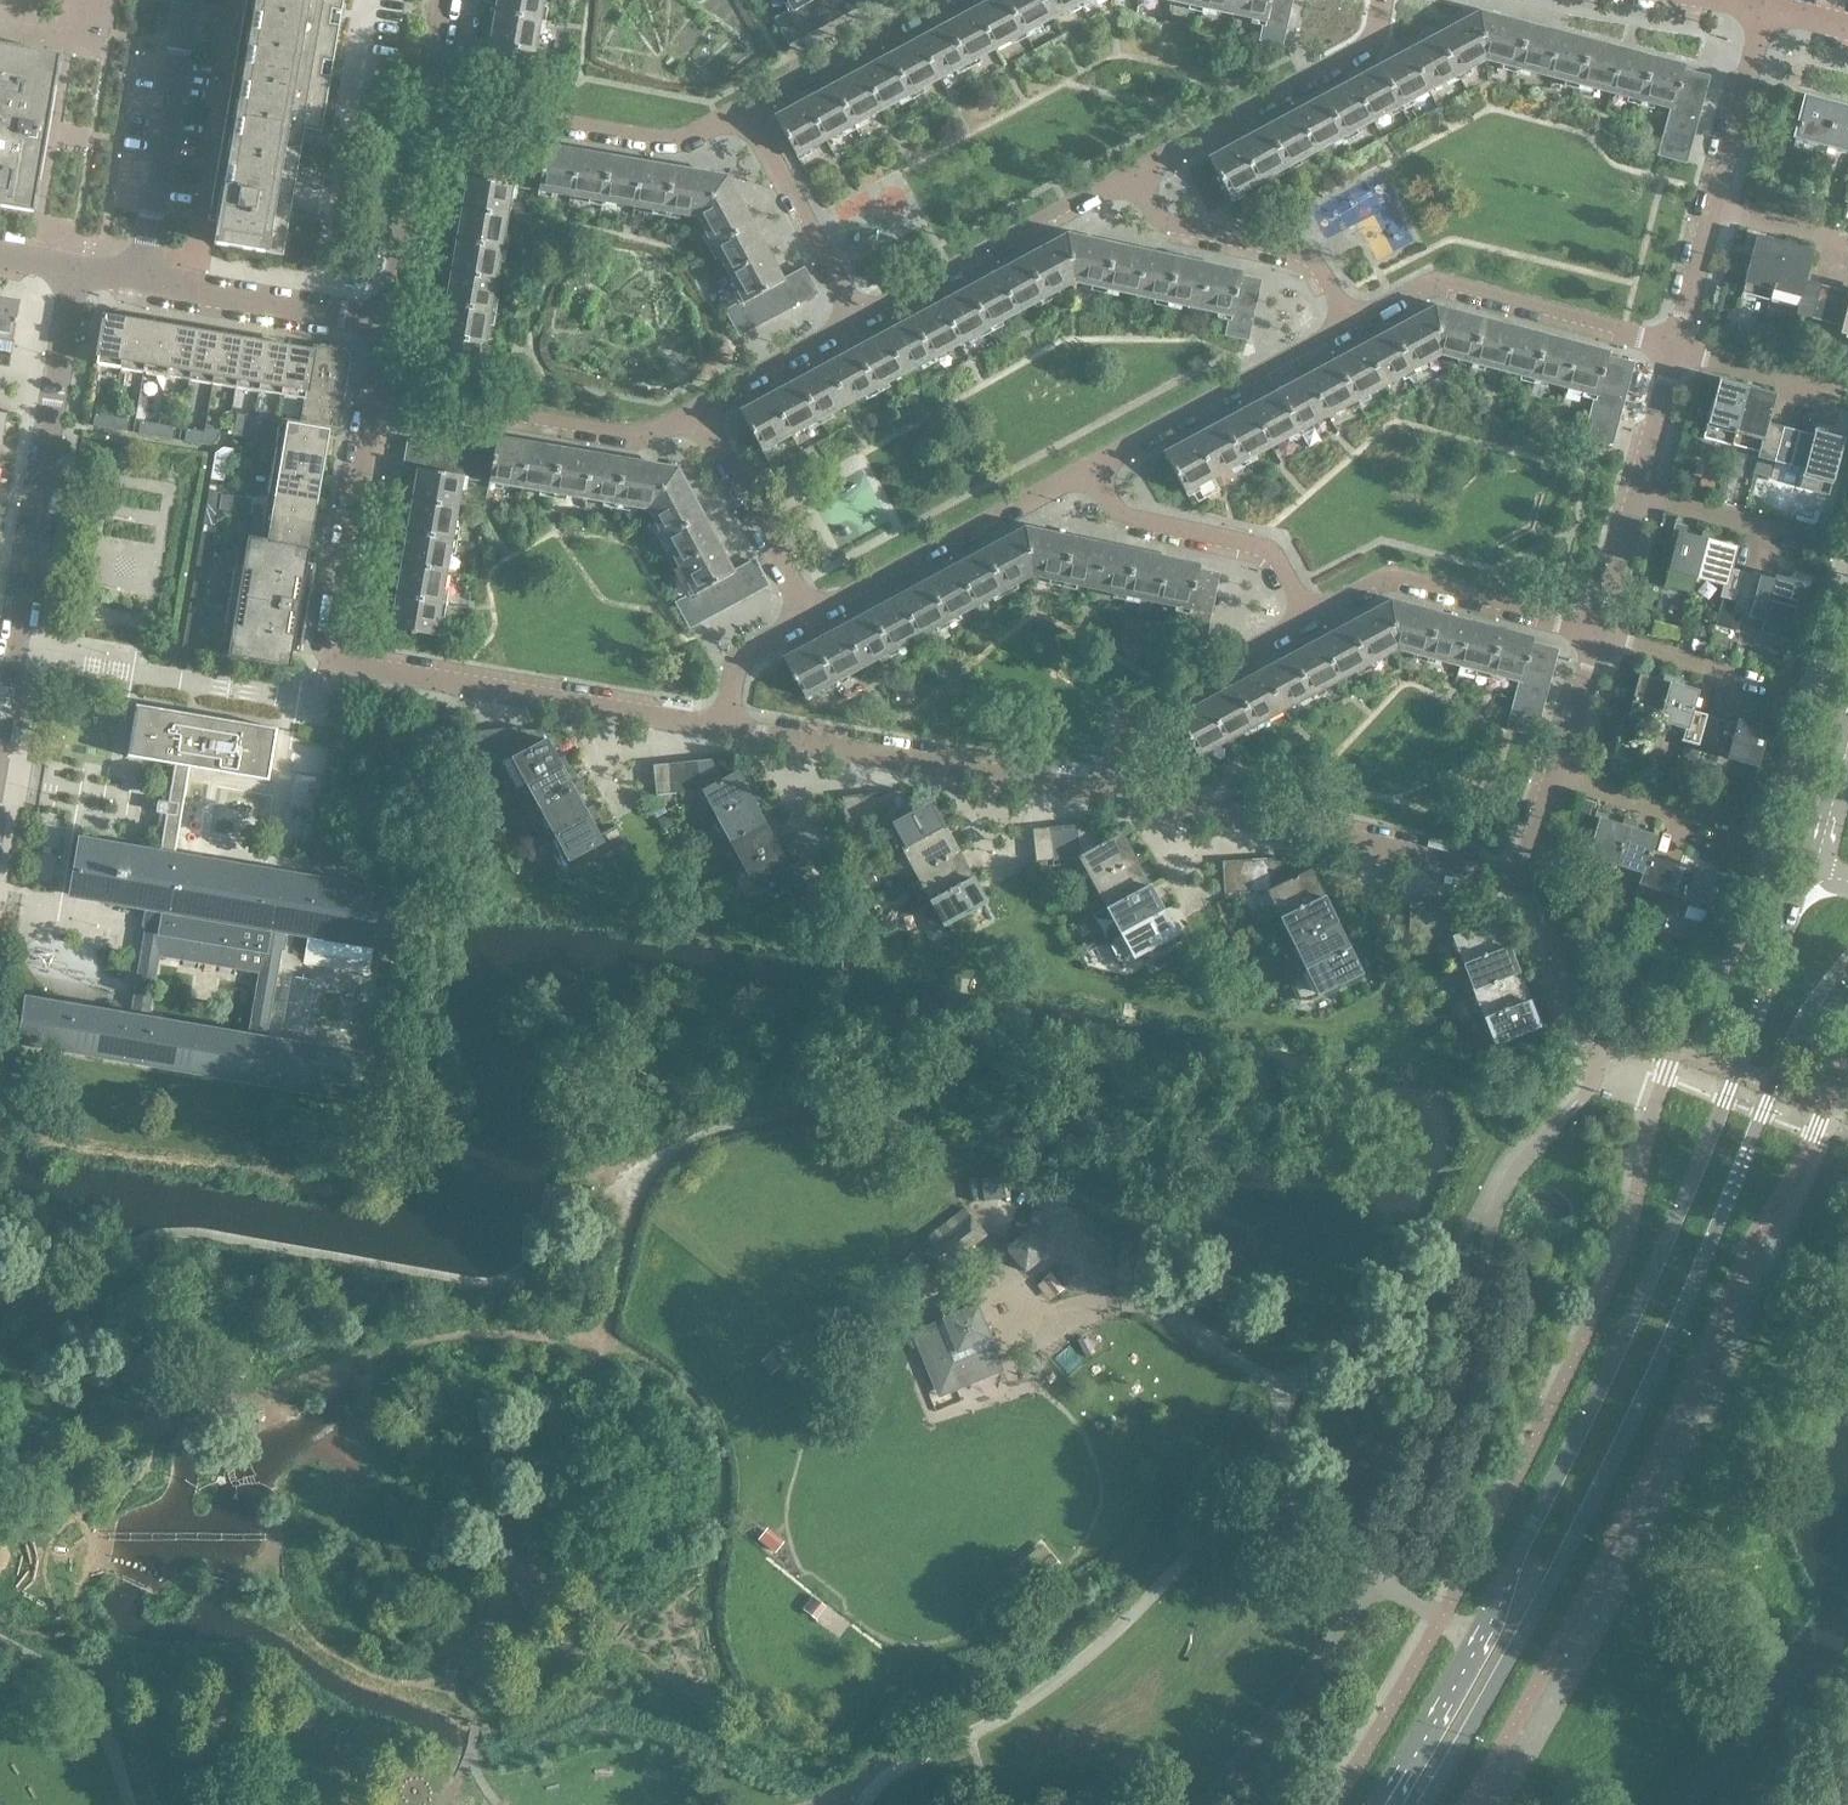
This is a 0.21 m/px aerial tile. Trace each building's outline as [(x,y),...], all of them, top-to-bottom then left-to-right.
[(236,116),(304,128),(321,130),(324,112),(292,107),(295,90),(327,95),(330,78),(298,72),(301,55),(307,19),(339,25),(342,7),(310,1),(311,0),(256,0),(236,116)] [(543,0),(498,0),(496,12),(539,20),(543,0)] [(793,9),(794,10),(799,8),(813,0),(788,0),(793,9)] [(832,0),(813,0),(799,8),(811,30),(840,15),(832,0)] [(865,0),(832,0),(840,15),(866,1),(865,0)] [(1005,0),(990,0),(973,9),(994,48),(1023,33),(1005,0)] [(1041,0),(1005,0),(1023,33),(1051,17),(1041,0)] [(1078,0),(1041,0),(1051,17),(1079,2),(1078,0)] [(1237,0),(1204,0),(1202,7),(1234,14),(1237,0)] [(1271,0),(1237,0),(1234,14),(1264,20),(1266,21),(1268,11),(1271,0)] [(1291,0),(1271,0),(1268,11),(1287,15),(1291,0)] [(811,30),(799,8),(794,10),(793,9),(776,18),(789,42),(811,30)] [(994,48),(973,9),(945,24),(966,63),(994,48)] [(1281,44),(1287,15),(1268,11),(1266,21),(1264,20),(1260,40),(1281,44)] [(534,51),(539,20),(496,12),(490,44),(534,51)] [(1485,59),(1479,12),(1436,35),(1457,74),(1485,59)] [(1522,68),(1533,25),(1479,12),(1485,59),(1522,68)] [(333,60),(339,25),(307,19),(301,55),(333,60)] [(966,63),(945,24),(917,40),(938,78),(966,63)] [(1553,76),(1564,33),(1533,25),(1522,68),(1553,76)] [(1584,84),(1595,41),(1564,33),(1553,76),(1584,84)] [(1457,74),(1436,35),(1407,51),(1428,90),(1457,74)] [(938,78),(917,40),(889,55),(910,94),(938,78)] [(1615,92),(1626,49),(1595,41),(1584,84),(1615,92)] [(528,84),(534,51),(490,44),(485,77),(528,84)] [(35,213),(61,55),(0,45),(0,207),(35,213)] [(1647,100),(1658,57),(1626,49),(1615,92),(1647,100)] [(1428,90),(1407,51),(1379,66),(1400,105),(1428,90)] [(330,78),(333,60),(301,55),(298,72),(330,78)] [(910,94),(889,55),(860,70),(881,109),(910,94)] [(1676,99),(1683,69),(1684,64),(1658,57),(1647,100),(1672,107),(1673,107),(1676,99)] [(1400,105),(1379,66),(1351,81),(1372,120),(1400,105)] [(1701,105),(1709,76),(1683,69),(1676,99),(1701,105)] [(881,109),(860,70),(832,85),(853,124),(881,109)] [(1372,120),(1351,81),(1322,96),(1343,135),(1372,120)] [(853,124),(832,85),(804,101),(825,139),(853,124)] [(324,112),(327,95),(295,90),(292,107),(324,112)] [(1343,135),(1322,96),(1294,112),(1315,151),(1343,135)] [(1824,157),(1827,144),(1837,106),(1805,98),(1802,109),(1797,108),(1793,125),(1798,126),(1792,148),(1824,157)] [(1693,133),(1701,105),(1676,99),(1673,107),(1672,107),(1666,126),(1693,133)] [(825,139),(804,101),(775,116),(796,155),(825,139)] [(1837,106),(1827,144),(1847,149),(1847,109),(1837,106)] [(1315,151),(1294,112),(1266,127),(1287,166),(1315,151)] [(282,255),(299,158),(304,128),(236,116),(214,243),(282,255)] [(1685,161),(1693,133),(1666,126),(1659,154),(1685,161)] [(1287,166),(1266,127),(1208,158),(1229,197),(1287,166)] [(571,195),(578,151),(546,146),(543,163),(542,163),(538,189),(571,195)] [(483,179),(487,153),(458,149),(453,175),(468,178),(468,176),(483,179)] [(602,200),(610,157),(578,151),(571,195),(602,200)] [(511,184),(515,158),(487,153),(483,179),(511,184)] [(634,206),(642,162),(610,157),(602,200),(634,206)] [(538,189),(542,163),(515,158),(511,184),(511,185),(538,189)] [(666,211),(673,167),(642,162),(634,206),(666,211)] [(698,216),(726,176),(673,167),(666,211),(698,216)] [(506,216),(511,185),(511,184),(483,179),(468,176),(468,178),(462,209),(506,216)] [(752,224),(726,176),(698,216),(713,244),(752,224)] [(501,248),(506,216),(462,209),(457,241),(501,248)] [(767,252),(752,224),(713,244),(728,273),(767,252)] [(1074,281),(1067,234),(1024,258),(1045,296),(1073,281),(1074,281)] [(1105,288),(1114,245),(1067,234),(1074,281),(1105,288)] [(1769,299),(1784,245),(1755,238),(1744,280),(1741,292),(1769,299)] [(495,280),(501,248),(457,241),(452,272),(495,280)] [(1137,295),(1146,251),(1114,245),(1105,288),(1137,295)] [(1821,285),(1805,281),(1812,253),(1784,245),(1769,299),(1797,307),(1795,314),(1812,318),(1821,285)] [(1168,301),(1177,258),(1146,251),(1137,295),(1168,301)] [(782,280),(767,252),(728,273),(744,301),(744,302),(749,300),(778,284),(783,281),(782,280)] [(1045,296),(1024,258),(995,273),(1016,312),(1045,296)] [(1199,308),(1209,265),(1177,258),(1168,301),(1199,308)] [(1234,306),(1240,276),(1241,272),(1209,265),(1199,308),(1231,315),(1232,315),(1234,306)] [(816,292),(803,269),(782,280),(783,281),(778,284),(790,306),(816,292)] [(490,312),(495,280),(452,272),(446,304),(490,312)] [(1016,312),(995,273),(967,288),(988,327),(1016,312)] [(1253,310),(1259,281),(1240,276),(1234,306),(1253,310)] [(790,306),(778,284),(749,300),(761,322),(790,306)] [(1827,322),(1836,289),(1821,285),(1812,318),(1827,322)] [(988,327),(967,288),(939,303),(960,342),(988,327)] [(1847,304),(1847,292),(1836,289),(1827,322),(1841,326),(1842,326),(1847,304)] [(19,302),(0,298),(0,339),(13,341),(19,302)] [(761,322),(749,300),(744,302),(744,301),(726,310),(739,334),(761,322)] [(960,342),(939,303),(911,319),(932,358),(960,342)] [(484,343),(490,312),(446,304),(441,336),(484,343)] [(1246,338),(1253,310),(1234,306),(1232,315),(1231,315),(1226,334),(1246,338)] [(1441,353),(1435,306),(1391,330),(1412,369),(1441,353)] [(1472,362),(1483,319),(1435,306),(1441,353),(1472,362)] [(120,368),(129,320),(104,316),(96,364),(120,368)] [(932,358),(911,319),(882,334),(903,373),(932,358)] [(1503,370),(1514,327),(1483,319),(1472,362),(1503,370)] [(143,372),(152,324),(129,320),(120,368),(143,372)] [(166,376),(174,328),(152,324),(143,372),(166,376)] [(1534,378),(1545,336),(1514,327),(1503,370),(1534,378)] [(189,380),(197,332),(174,328),(166,376),(189,380)] [(1412,369),(1391,330),(1363,345),(1384,384),(1412,369)] [(212,384),(220,336),(197,332),(189,380),(212,384)] [(903,373),(882,334),(854,349),(875,388),(903,373)] [(235,387),(243,340),(220,336),(212,384),(235,387)] [(479,376),(484,343),(441,336),(435,368),(479,376)] [(1565,386),(1576,344),(1545,336),(1534,378),(1565,386)] [(258,391),(266,343),(243,340),(235,387),(258,391)] [(281,395),(289,347),(266,343),(258,391),(281,395)] [(338,427),(349,360),(350,359),(349,357),(349,355),(348,354),(346,352),(345,350),(344,349),(341,349),(313,344),(312,351),(303,399),(300,421),(338,427)] [(1600,385),(1607,357),(1608,352),(1576,344),(1565,386),(1596,394),(1597,395),(1600,385)] [(1384,384),(1363,345),(1334,361),(1355,399),(1384,384)] [(303,399),(312,351),(289,347),(281,395),(303,399)] [(875,388),(854,349),(826,364),(847,403),(875,388)] [(1624,392),(1632,363),(1607,357),(1600,385),(1624,392)] [(1355,399),(1334,361),(1306,376),(1327,415),(1355,399)] [(847,403),(826,364),(798,380),(819,419),(847,403)] [(1327,415),(1306,376),(1278,391),(1299,430),(1327,415)] [(819,419),(798,380),(769,395),(790,434),(819,419)] [(1735,431),(1746,388),(1717,381),(1706,423),(1735,431)] [(1617,419),(1624,392),(1600,385),(1597,395),(1596,394),(1591,412),(1617,419)] [(1774,461),(1783,428),(1767,424),(1774,396),(1746,388),(1735,431),(1762,438),(1753,472),(1770,476),(1774,461)] [(1299,430),(1278,391),(1249,406),(1270,445),(1299,430)] [(790,434),(769,395),(740,411),(761,450),(790,434)] [(1270,445),(1249,406),(1221,422),(1242,460),(1270,445)] [(1609,448),(1617,419),(1591,412),(1583,441),(1609,448)] [(110,428),(112,416),(95,413),(93,425),(110,428)] [(254,438),(257,420),(257,417),(237,413),(233,435),(254,438)] [(128,431),(130,419),(112,416),(110,428),(128,431)] [(156,436),(158,424),(141,421),(139,433),(156,436)] [(1242,460),(1221,422),(1193,437),(1214,476),(1242,460)] [(323,456),(327,432),(279,423),(275,448),(323,456)] [(174,439),(176,426),(158,424),(156,436),(174,439)] [(218,440),(219,432),(220,430),(205,427),(204,431),(202,444),(210,445),(218,440)] [(202,444),(204,431),(187,428),(184,441),(202,444)] [(1789,465),(1798,432),(1783,428),(1774,461),(1789,465)] [(1828,494),(1843,439),(1814,432),(1813,436),(1798,432),(1789,465),(1804,469),(1799,487),(1828,494)] [(1214,476),(1193,437),(1164,453),(1185,491),(1214,476)] [(521,487),(529,443),(496,438),(493,455),(493,454),(488,481),(521,487)] [(433,471),(437,445),(408,440),(404,467),(418,469),(418,468),(433,471)] [(553,492),(560,448),(529,443),(521,487),(553,492)] [(462,476),(466,450),(437,445),(433,471),(462,476)] [(230,463),(233,449),(223,447),(215,453),(214,461),(226,463),(230,463)] [(319,479),(323,456),(275,448),(271,471),(319,479)] [(585,497),(592,454),(560,448),(553,492),(585,497)] [(488,481),(493,454),(466,450),(462,476),(462,477),(488,481)] [(616,503),(624,459),(592,454),(585,497),(616,503)] [(648,508),(677,468),(624,459),(616,503),(648,508)] [(223,480),(226,463),(214,461),(211,478),(223,480)] [(456,508),(462,477),(462,476),(433,471),(418,468),(418,469),(413,501),(456,508)] [(703,516),(677,468),(648,508),(663,536),(703,516)] [(315,502),(319,479),(271,471),(267,494),(315,502)] [(219,506),(222,486),(210,484),(206,504),(219,506)] [(311,525),(315,502),(267,494),(263,517),(311,525)] [(451,540),(456,508),(413,501),(408,532),(451,540)] [(215,526),(219,506),(206,504),(203,524),(215,526)] [(718,544),(703,516),(663,536),(679,565),(718,544)] [(307,549),(311,525),(263,517),(259,540),(259,541),(307,549)] [(1706,540),(1700,539),(1685,534),(1687,526),(1674,523),(1672,532),(1677,534),(1668,569),(1696,577),(1706,540)] [(1032,574),(1025,528),(982,551),(1003,590),(1031,574),(1032,574)] [(1063,581),(1072,538),(1025,528),(1032,574),(1063,581)] [(1729,568),(1734,548),(1712,542),(1714,534),(1702,531),(1700,539),(1706,540),(1696,577),(1723,584),(1720,596),(1736,601),(1744,572),(1729,568)] [(446,571),(451,540),(408,532),(402,564),(446,571)] [(1095,588),(1104,545),(1072,538),(1063,581),(1095,588)] [(305,562),(307,549),(259,541),(259,540),(250,539),(247,553),(237,551),(235,565),(312,578),(315,564),(305,562)] [(733,572),(718,544),(679,565),(694,593),(694,594),(700,591),(728,576),(733,573),(733,572)] [(1126,595),(1135,551),(1104,545),(1095,588),(1126,595)] [(1003,590),(982,551),(953,566),(974,605),(1003,590)] [(1157,601),(1167,558),(1135,551),(1126,595),(1157,601)] [(1192,599),(1198,570),(1199,565),(1167,558),(1157,601),(1188,608),(1190,608),(1192,599)] [(766,584),(753,561),(733,572),(733,573),(728,576),(740,598),(766,584)] [(440,603),(446,571),(402,564),(397,596),(440,603)] [(307,608),(312,578),(235,565),(230,595),(307,608)] [(974,605),(953,566),(925,581),(946,620),(974,605)] [(1211,603),(1217,574),(1198,570),(1192,599),(1211,603)] [(1751,605),(1759,576),(1744,572),(1736,601),(1751,605)] [(1793,627),(1804,585),(1809,586),(1812,577),(1799,574),(1792,580),(1776,576),(1774,580),(1759,576),(1751,605),(1767,609),(1764,620),(1793,627)] [(740,598),(728,576),(700,591),(711,614),(740,598)] [(206,599),(208,584),(193,581),(191,597),(206,599)] [(946,620),(925,581),(897,597),(918,636),(946,620)] [(711,614),(700,591),(694,594),(694,593),(677,602),(689,626),(711,614)] [(302,639),(307,608),(230,595),(225,625),(302,639)] [(435,635),(440,603),(397,596),(391,628),(411,631),(410,633),(415,634),(415,632),(435,635)] [(918,636),(897,597),(869,612),(890,651),(918,636)] [(1205,631),(1211,603),(1192,599),(1190,608),(1188,608),(1184,627),(1205,631)] [(1396,648),(1390,601),(1347,625),(1367,664),(1396,648)] [(1427,656),(1438,614),(1390,601),(1396,648),(1427,656)] [(890,651),(869,612),(840,627),(861,666),(890,651)] [(1458,665),(1469,622),(1438,614),(1427,656),(1458,665)] [(1489,673),(1500,630),(1469,622),(1458,665),(1489,673)] [(300,653),(302,639),(225,625),(223,640),(232,641),(230,655),(287,665),(290,651),(300,653)] [(1367,664),(1347,625),(1318,640),(1339,679),(1367,664)] [(861,666),(840,627),(812,642),(833,681),(861,666)] [(1524,671),(1531,643),(1533,639),(1500,630),(1489,673),(1520,681),(1521,681),(1524,671)] [(1339,679),(1318,640),(1290,655),(1311,694),(1339,679)] [(833,681),(812,642),(783,658),(793,675),(791,676),(794,680),(795,680),(804,697),(833,681)] [(1549,678),(1556,650),(1531,643),(1524,671),(1549,678)] [(1311,694),(1290,655),(1262,671),(1282,709),(1311,694)] [(1658,720),(1668,684),(1662,682),(1647,678),(1649,670),(1636,666),(1634,676),(1639,677),(1629,712),(1658,720)] [(1282,709),(1262,671),(1233,686),(1254,725),(1282,709)] [(1541,706),(1549,678),(1524,671),(1521,681),(1520,681),(1515,699),(1541,706)] [(1691,711),(1696,691),(1674,685),(1676,677),(1664,674),(1662,682),(1668,684),(1658,720),(1684,728),(1686,728),(1691,711)] [(1254,725),(1233,686),(1205,701),(1226,740),(1254,725)] [(1534,734),(1541,706),(1515,699),(1507,727),(1534,734)] [(1226,740),(1205,701),(1176,717),(1197,756),(1226,740)] [(269,780),(277,728),(185,713),(136,704),(127,756),(175,764),(160,852),(175,855),(190,767),(269,780)] [(1698,745),(1706,715),(1691,711),(1686,728),(1684,728),(1681,740),(1698,745)] [(1713,749),(1721,720),(1706,715),(1698,745),(1713,749)] [(1756,765),(1766,730),(1770,731),(1773,722),(1761,718),(1759,726),(1737,720),(1736,724),(1727,753),(1726,757),(1756,765)] [(1727,753),(1736,724),(1721,720),(1713,749),(1727,753)] [(532,747),(522,729),(521,726),(506,728),(509,758),(512,757),(512,758),(532,747)] [(509,758),(506,728),(492,729),(495,759),(509,758)] [(495,759),(492,729),(478,731),(481,761),(495,759)] [(557,759),(552,749),(557,743),(558,743),(552,731),(537,730),(522,729),(532,747),(512,758),(526,784),(560,765),(563,770),(571,766),(565,755),(557,759)] [(481,761),(478,731),(463,732),(466,762),(481,761)] [(722,779),(711,758),(696,760),(699,790),(702,790),(722,779)] [(699,790),(696,760),(682,762),(685,791),(699,790)] [(685,791),(682,762),(668,763),(671,793),(685,791)] [(671,793),(668,763),(653,764),(656,794),(671,793)] [(584,792),(578,780),(571,784),(563,770),(560,765),(526,784),(540,809),(574,790),(577,796),(584,792)] [(761,798),(755,787),(747,791),(737,771),(722,779),(702,790),(716,816),(751,797),(753,802),(761,798)] [(598,817),(592,806),(585,810),(577,796),(574,790),(540,809),(553,834),(588,816),(591,821),(598,817)] [(912,810),(901,790),(886,792),(889,824),(891,824),(912,810)] [(889,824),(886,792),(872,793),(875,825),(889,824)] [(875,825),(872,793),(857,795),(861,826),(875,825)] [(861,826),(857,795),(842,796),(845,828),(861,826)] [(774,824),(768,813),(761,817),(753,802),(751,797),(716,816),(730,841),(764,823),(767,828),(774,824)] [(943,828),(929,802),(912,810),(891,824),(904,848),(943,828)] [(1616,863),(1627,827),(1621,825),(1606,820),(1609,813),(1596,809),(1594,818),(1599,819),(1582,870),(1616,863)] [(625,844),(615,826),(598,835),(591,821),(588,816),(553,834),(574,872),(625,844)] [(1644,872),(1649,856),(1655,836),(1633,829),(1636,821),(1624,817),(1621,825),(1627,827),(1616,863),(1642,871),(1644,872)] [(788,849),(782,838),(775,842),(767,828),(764,823),(730,841),(743,867),(778,848),(781,853),(788,849)] [(1102,843),(1091,823),(1076,824),(1079,856),(1081,856),(1102,843)] [(1079,856),(1076,824),(1062,826),(1065,857),(1079,856)] [(1065,857),(1062,826),(1047,827),(1050,859),(1065,857)] [(1050,859),(1047,827),(1033,828),(1036,860),(1050,859)] [(957,853),(943,828),(904,848),(918,874),(957,853)] [(1133,860),(1119,834),(1102,843),(1081,856),(1094,881),(1133,860)] [(27,998),(20,1041),(362,1099),(369,1056),(265,1039),(283,930),(387,948),(397,892),(175,855),(160,852),(81,839),(71,894),(150,908),(133,1007),(132,1016),(68,1005),(27,998)] [(793,879),(811,870),(805,858),(788,867),(781,853),(778,848),(743,867),(757,893),(791,875),(793,879)] [(971,879),(957,853),(918,874),(932,899),(971,879)] [(1655,889),(1663,861),(1649,856),(1644,872),(1642,871),(1638,884),(1655,889)] [(1291,878),(1281,857),(1266,858),(1268,890),(1269,890),(1291,878)] [(1268,890),(1266,858),(1251,859),(1253,891),(1268,890)] [(1253,891),(1251,859),(1237,860),(1239,892),(1253,891)] [(1147,886),(1133,860),(1094,881),(1108,906),(1147,886)] [(1239,892),(1237,860),(1222,861),(1224,893),(1239,892)] [(1669,894),(1678,865),(1663,861),(1655,889),(1669,894)] [(1712,911),(1723,876),(1728,878),(1731,869),(1719,865),(1716,873),(1695,866),(1693,870),(1678,865),(1669,894),(1685,899),(1683,902),(1712,911)] [(1321,896),(1308,870),(1291,878),(1269,890),(1282,916),(1321,896)] [(984,904),(971,879),(932,899),(946,925),(984,904)] [(1161,911),(1147,886),(1108,906),(1122,931),(1161,911)] [(1334,923),(1321,896),(1282,916),(1295,942),(1334,923)] [(1424,935),(1425,903),(1410,903),(1409,935),(1424,935)] [(1438,935),(1439,903),(1425,903),(1424,935),(1438,935)] [(1477,926),(1469,904),(1454,904),(1453,936),(1454,936),(1477,926)] [(1174,936),(1161,911),(1122,931),(1136,957),(1174,936)] [(1506,947),(1495,919),(1477,926),(1454,936),(1465,962),(1506,947)] [(1347,949),(1334,923),(1295,942),(1307,968),(1347,949)] [(1516,974),(1506,947),(1465,962),(1475,990),(1516,974)] [(1359,974),(1347,949),(1307,968),(1320,994),(1359,974)] [(1527,1001),(1516,974),(1475,990),(1485,1016),(1527,1001)] [(1537,1027),(1527,1001),(1485,1016),(1496,1043),(1537,1027)] [(1001,1177),(979,1180),(983,1202),(1004,1198),(1001,1177)] [(978,1178),(967,1180),(972,1201),(982,1199),(978,1178)] [(980,1240),(986,1235),(970,1215),(932,1246),(947,1265),(980,1240)] [(1047,1253),(1029,1230),(1006,1248),(1024,1271),(1047,1253)] [(1043,1279),(1054,1294),(1062,1288),(1050,1273),(1043,1279)] [(999,1360),(977,1305),(968,1308),(964,1310),(913,1331),(914,1334),(925,1362),(929,1361),(941,1389),(956,1383),(954,1379),(999,1360)] [(766,1528),(757,1539),(774,1553),(783,1542),(766,1528)] [(813,1597),(802,1609),(814,1619),(824,1606),(813,1597)]
